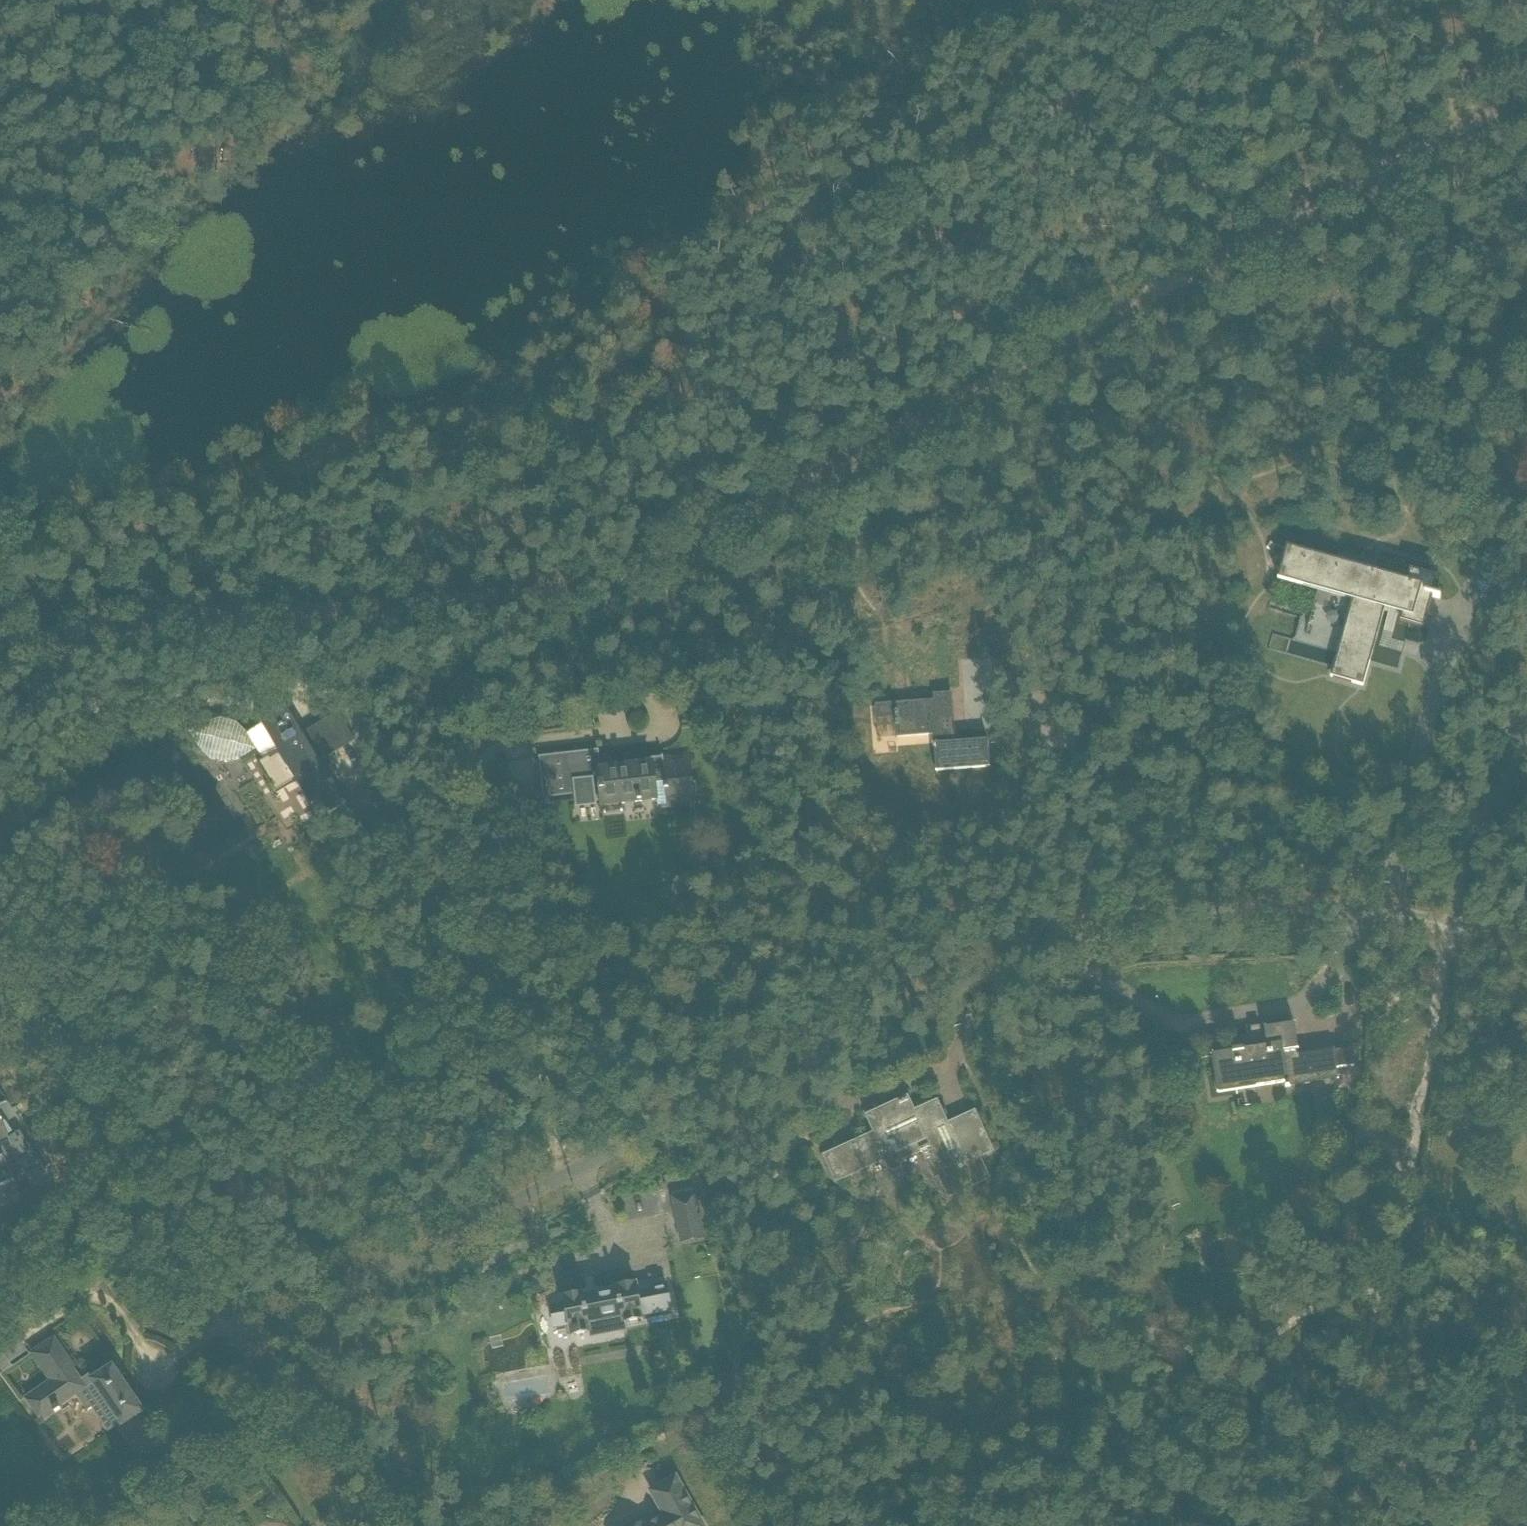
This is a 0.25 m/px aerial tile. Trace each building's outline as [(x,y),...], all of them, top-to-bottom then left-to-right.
[(1274,540),(1268,546),(1273,550),(1278,544),(1274,540)] [(1288,547),(1279,580),(1319,591),(1319,592),(1352,601),(1331,678),(1363,687),(1385,612),(1402,617),(1400,622),(1424,628),(1432,597),(1440,599),(1441,597),(1433,595),(1437,578),(1410,570),(1406,584),(1375,575),(1376,570),(1375,569),(1374,571),(1288,547)] [(990,767),(988,747),(988,741),(955,743),(951,694),(935,696),(935,702),(895,705),(897,737),(934,734),(937,771),(990,767)] [(205,723),(190,732),(199,747),(210,758),(226,762),(242,758),(257,749),(264,760),(259,763),(274,788),(296,774),(323,819),(346,806),(285,705),(259,720),(262,725),(248,734),(236,723),(220,719),(205,723)] [(196,713),(187,710),(184,716),(186,720),(190,721),(194,720),(196,713)] [(340,711),(317,725),(324,737),(329,745),(334,753),(357,739),(340,711)] [(598,750),(566,753),(570,794),(572,793),(570,783),(595,780),(596,786),(598,785),(600,806),(601,806),(602,814),(621,811),(620,804),(655,800),(656,807),(694,803),(693,796),(696,796),(695,783),(692,783),(689,756),(639,761),(639,765),(600,769),(598,750)] [(1352,1050),(1335,1052),(1334,1048),(1300,1054),(1295,1023),(1264,1028),(1265,1032),(1242,1036),(1245,1049),(1233,1051),(1233,1053),(1213,1056),(1219,1093),(1286,1082),(1286,1087),(1339,1079),(1338,1069),(1355,1066),(1352,1050)] [(987,1177),(978,1156),(991,1150),(974,1113),(947,1126),(938,1106),(916,1116),(908,1098),(868,1116),(876,1133),(826,1156),(838,1182),(885,1161),(889,1168),(892,1171),(897,1171),(901,1169),(904,1165),(904,1161),(929,1149),(934,1162),(930,1164),(936,1178),(941,1176),(949,1195),(987,1177)] [(14,1180),(13,1177),(24,1173),(24,1174),(26,1173),(25,1172),(42,1165),(46,1171),(47,1171),(43,1164),(48,1162),(49,1162),(7,1101),(6,1101),(0,1104),(0,1186),(14,1180)] [(696,1194),(673,1198),(677,1218),(699,1213),(696,1194)] [(572,1335),(589,1332),(590,1332),(588,1324),(624,1318),(625,1322),(642,1319),(642,1315),(657,1312),(653,1287),(637,1290),(636,1285),(618,1288),(619,1290),(599,1294),(586,1297),(583,1297),(582,1295),(565,1298),(566,1304),(554,1306),(558,1327),(570,1324),(572,1335)] [(1155,1341),(1153,1354),(1168,1357),(1173,1333),(1157,1330),(1160,1316),(1146,1313),(1141,1338),(1155,1341)] [(54,1339),(33,1354),(52,1382),(27,1399),(42,1420),(77,1396),(88,1411),(105,1399),(122,1425),(119,1427),(141,1458),(158,1447),(137,1416),(143,1412),(113,1368),(99,1377),(95,1371),(80,1381),(73,1369),(74,1368),(54,1339)] [(8,1360),(0,1348),(0,1365),(8,1360)] [(676,1478),(651,1492),(665,1516),(648,1525),(703,1525),(676,1478)]
